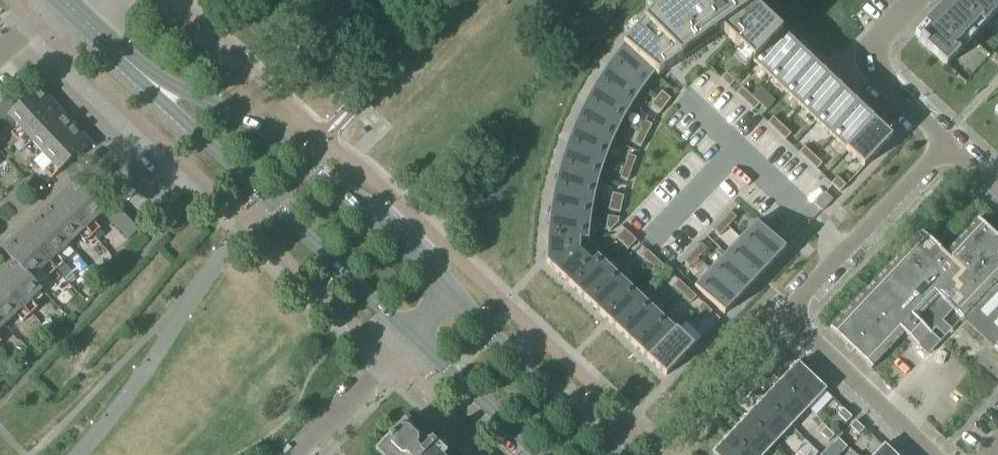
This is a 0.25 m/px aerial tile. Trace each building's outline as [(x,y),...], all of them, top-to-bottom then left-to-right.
[(626,48),(657,73),(661,77),(724,32),(733,41),(761,12),(757,8),(753,0),(674,0),(671,2),(665,7),(659,12),(654,18),(649,23),(642,29),(636,36),(631,42),(628,45),(626,48)] [(997,13),(982,0),(949,0),(943,6),(942,5),(935,12),(936,13),(916,35),(920,39),(918,41),(925,48),(926,47),(937,58),(946,67),(959,53),(955,48),(979,22),(984,27),(997,13)] [(997,13),(997,12),(997,0),(982,0),(997,13)] [(783,32),(761,12),(733,41),(755,62),(783,32)] [(799,47),(783,32),(755,62),(771,77),(799,47)] [(814,62),(799,47),(771,77),(786,92),(814,62)] [(617,59),(612,66),(645,89),(654,78),(657,73),(626,48),(624,50),(622,53),(617,59)] [(830,77),(814,62),(786,92),(802,107),(830,77)] [(602,81),(600,85),(634,106),(636,103),(639,99),(642,94),(645,89),(612,66),(608,71),(604,77),(602,81)] [(722,79),(731,87),(737,81),(728,72),(722,79)] [(846,92),(830,77),(802,107),(818,121),(846,92)] [(592,97),(588,104),(624,123),(628,116),(631,111),(634,106),(600,85),(596,90),(592,97)] [(18,142),(47,114),(46,113),(51,108),(46,103),(50,99),(39,87),(16,109),(6,99),(0,105),(0,122),(7,116),(18,127),(11,134),(18,142)] [(738,94),(747,102),(753,96),(744,87),(738,94)] [(663,91),(658,98),(668,106),(673,99),(663,91)] [(862,107),(846,92),(818,121),(834,136),(862,107)] [(753,96),(747,102),(756,111),(762,104),(753,96)] [(668,106),(658,98),(653,106),(663,113),(668,106)] [(582,117),(578,125),(615,141),(619,134),(622,128),(624,124),(624,123),(588,104),(585,110),(582,117)] [(877,122),(862,107),(834,136),(849,151),(877,122)] [(32,142),(37,147),(68,118),(62,112),(58,116),(54,111),(49,116),(47,114),(18,142),(25,149),(32,142)] [(769,123),(778,132),(785,125),(775,117),(769,123)] [(37,147),(48,159),(79,129),(68,118),(37,147)] [(648,121),(641,132),(649,136),(655,126),(648,121)] [(894,137),(877,122),(849,151),(866,167),(894,137)] [(573,138),(570,146),(608,160),(611,153),(613,147),(615,142),(615,141),(578,125),(576,131),(573,138)] [(785,125),(778,132),(787,141),(794,134),(785,125)] [(79,129),(48,159),(52,164),(45,171),(52,179),(77,156),(79,158),(83,153),(80,149),(85,144),(80,139),(84,135),(79,129)] [(649,136),(641,132),(636,144),(644,148),(649,136)] [(565,159),(563,168),(602,179),(604,171),(606,165),(608,160),(570,146),(567,152),(565,159)] [(800,153),(810,162),(816,155),(807,146),(800,153)] [(631,155),(626,167),(634,170),(639,158),(631,155)] [(816,155),(810,162),(819,170),(825,164),(816,155)] [(634,170),(626,167),(622,179),(630,182),(634,170)] [(559,181),(557,190),(597,198),(599,191),(600,184),(602,179),(563,168),(561,174),(559,181)] [(839,177),(833,184),(842,192),(848,186),(839,177)] [(93,236),(100,229),(93,222),(104,211),(75,180),(63,192),(67,196),(62,200),(67,205),(65,207),(93,236)] [(444,198),(449,203),(450,203),(450,202),(457,196),(457,195),(456,194),(451,190),(451,189),(450,190),(444,197),(444,198)] [(554,204),(553,212),(593,218),(594,210),(596,204),(597,198),(557,190),(556,196),(554,204)] [(815,203),(824,211),(836,198),(827,190),(815,203)] [(614,193),(612,202),(624,204),(626,196),(614,193)] [(624,204),(612,202),(610,211),(623,213),(624,204)] [(39,215),(68,245),(78,235),(85,243),(93,236),(65,207),(64,208),(59,203),(54,208),(50,204),(39,215)] [(104,212),(129,239),(139,230),(114,204),(104,212)] [(551,226),(550,235),(591,238),(592,230),(592,224),(593,221),(593,219),(593,218),(553,212),(552,215),(552,219),(551,226)] [(732,212),(724,221),(730,227),(739,218),(732,212)] [(56,270),(57,270),(64,263),(57,256),(68,245),(39,215),(27,226),(31,230),(26,234),(31,239),(29,241),(56,270)] [(608,227),(613,232),(621,223),(622,218),(610,216),(608,227)] [(918,347),(931,333),(952,310),(962,319),(963,319),(994,349),(993,349),(997,353),(997,240),(995,237),(996,236),(978,219),(945,254),(937,247),(922,232),(829,329),(871,369),(873,367),(904,334),(918,347)] [(730,227),(724,221),(715,230),(722,236),(730,227)] [(758,222),(742,238),(772,266),(788,250),(758,222)] [(100,229),(93,236),(98,241),(105,234),(100,229)] [(619,238),(625,244),(634,234),(627,229),(619,238)] [(634,234),(625,244),(631,249),(640,240),(634,234)] [(549,250),(549,264),(592,246),(591,244),(591,242),(591,240),(591,238),(550,235),(550,241),(550,245),(549,250)] [(56,270),(29,241),(27,242),(23,237),(18,242),(14,238),(2,249),(12,260),(32,279),(42,270),(49,277),(56,270)] [(742,238),(727,254),(757,282),(772,266),(742,238)] [(703,243),(694,252),(701,258),(709,249),(703,243)] [(549,264),(573,286),(601,257),(599,255),(597,253),(596,252),(595,251),(594,249),(593,248),(592,246),(549,264)] [(643,256),(652,265),(659,258),(650,250),(643,256)] [(701,258),(694,252),(685,261),(692,268),(701,258)] [(727,254),(713,270),(742,298),(757,282),(727,254)] [(573,286),(589,301),(617,271),(601,257),(573,286)] [(659,258),(652,265),(662,274),(668,267),(659,258)] [(3,286),(31,315),(38,308),(30,301),(42,290),(32,279),(12,260),(1,271),(5,275),(0,279),(4,284),(3,286)] [(64,263),(57,270),(63,276),(70,270),(64,263)] [(742,298),(713,270),(697,287),(727,314),(742,298)] [(589,301),(604,316),(632,286),(617,271),(589,301)] [(70,273),(64,277),(67,281),(73,276),(70,273)] [(52,279),(57,284),(62,279),(57,274),(52,279)] [(675,286),(684,295),(690,288),(681,279),(675,286)] [(5,324),(16,315),(23,322),(31,315),(3,286),(1,287),(0,286),(0,319),(5,324)] [(604,316),(620,331),(648,301),(632,286),(604,316)] [(690,288),(684,295),(693,303),(699,297),(690,288)] [(620,331),(636,346),(664,316),(648,301),(620,331)] [(706,303),(700,309),(709,318),(715,311),(706,303)] [(636,346),(651,360),(679,331),(664,316),(636,346)] [(46,331),(54,324),(49,319),(42,326),(46,331)] [(679,331),(651,360),(668,376),(696,347),(679,331)] [(931,333),(918,347),(927,356),(940,342),(931,333)] [(797,365),(781,383),(807,407),(824,390),(797,365)] [(781,383),(764,400),(790,425),(807,407),(781,383)] [(764,400),(747,418),(774,443),(790,425),(764,400)] [(836,416),(845,424),(851,417),(843,409),(836,416)] [(731,435),(752,454),(762,454),(774,443),(747,418),(731,435)] [(849,428),(857,435),(863,428),(855,421),(849,428)] [(820,434),(828,442),(834,436),(826,428),(820,434)] [(731,435),(714,453),(716,454),(752,454),(731,435)] [(832,445),(840,453),(846,447),(838,439),(832,445)] [(809,444),(798,454),(816,454),(818,452),(809,444)]
